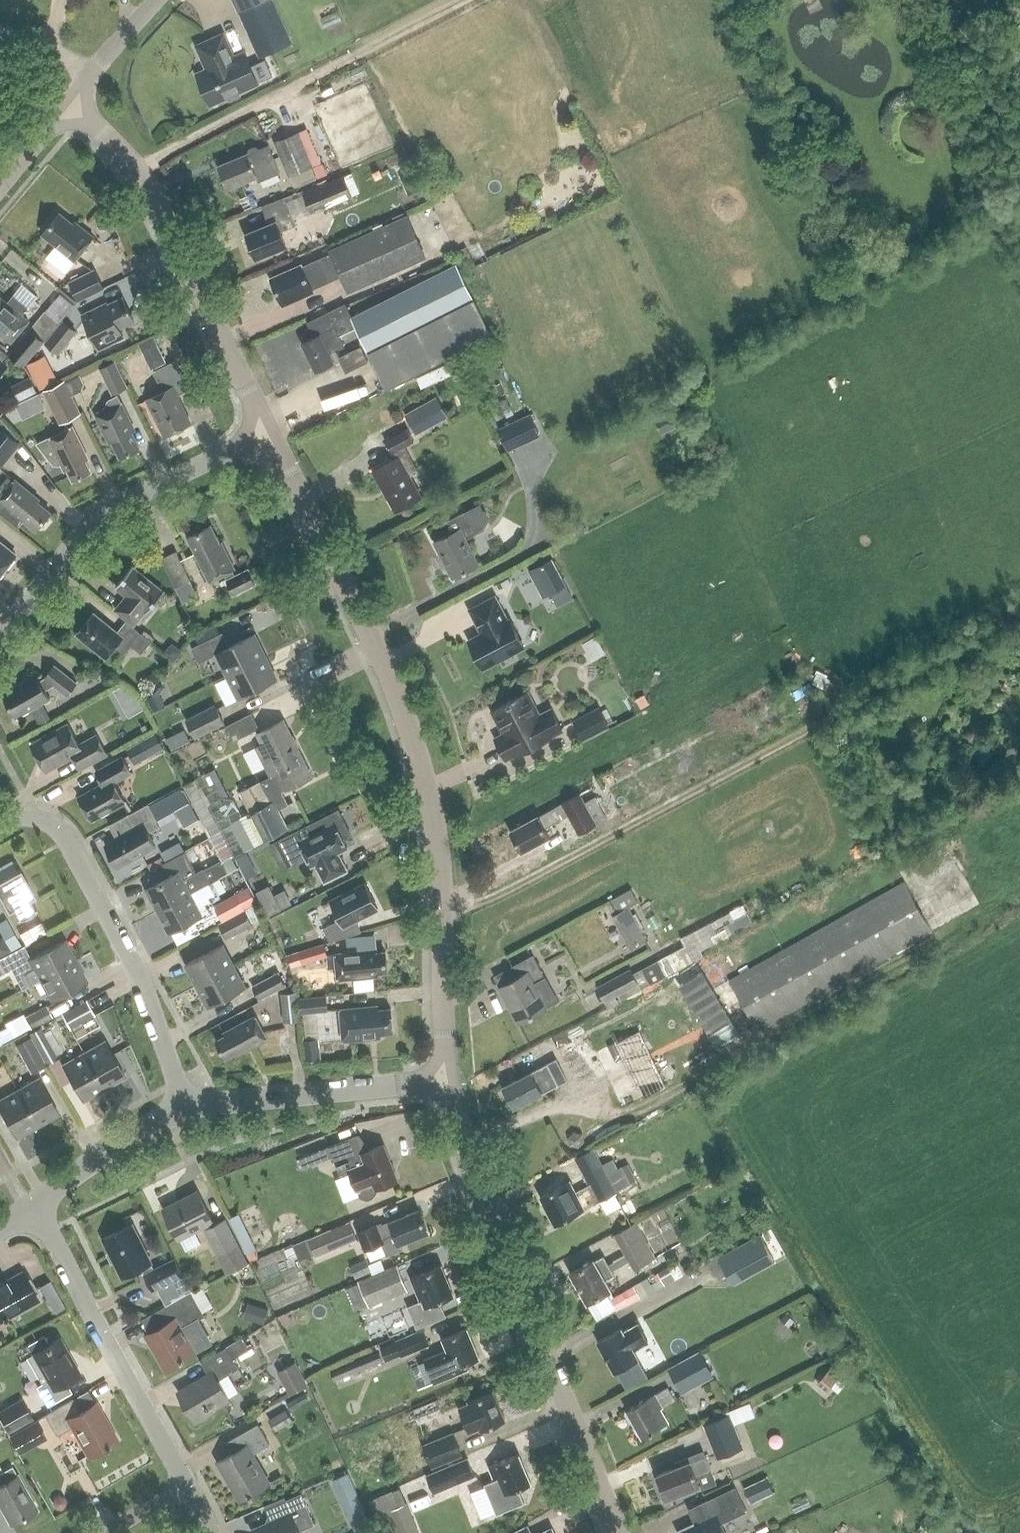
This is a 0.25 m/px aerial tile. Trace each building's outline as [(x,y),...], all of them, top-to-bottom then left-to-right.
[(267,0),(233,0),(239,13),(243,11),(267,0)] [(243,11),(264,57),(294,44),(274,0),(267,0),(243,11)] [(241,96),(240,92),(258,83),(244,52),(234,56),(224,33),(196,45),(207,69),(197,73),(211,105),(227,97),(229,101),(241,96)] [(299,133),(275,143),(289,176),(290,175),(296,188),(316,179),(312,166),(313,166),(299,133)] [(269,145),(219,166),(228,188),(256,176),(259,182),(280,173),(269,145)] [(323,163),(313,167),(317,178),(327,174),(323,163)] [(411,175),(402,179),(408,194),(417,190),(411,175)] [(310,213),(353,196),(346,176),(303,192),(310,213)] [(280,231),(296,225),(284,197),(263,206),(271,224),(247,234),(256,258),(286,245),(280,231)] [(42,234),(75,260),(94,237),(75,222),(73,224),(59,213),(42,234)] [(341,273),(348,291),(414,262),(396,221),(330,251),(331,253),(302,266),(301,265),(271,278),(283,305),(284,305),(283,301),(311,289),(312,292),(313,291),(311,286),(341,273)] [(493,337),(457,265),(356,316),(368,340),(364,342),(388,389),(493,337)] [(104,288),(95,270),(70,282),(79,300),(104,288)] [(11,342),(28,320),(22,315),(28,307),(13,295),(7,302),(0,297),(0,333),(11,342)] [(99,307),(82,315),(99,350),(124,337),(119,328),(134,321),(123,298),(100,309),(99,307)] [(339,336),(356,327),(344,304),(308,323),(315,336),(302,343),(316,371),(334,362),(329,353),(344,346),(339,336)] [(10,355),(23,366),(60,322),(46,311),(10,355)] [(46,343),(58,353),(76,331),(63,321),(46,343)] [(368,361),(361,347),(338,357),(346,372),(368,361)] [(0,349),(0,360),(3,363),(8,355),(0,349)] [(55,381),(44,358),(26,367),(37,389),(55,381)] [(112,394),(128,387),(115,360),(99,367),(112,394)] [(148,399),(166,435),(190,423),(177,396),(190,389),(175,361),(153,371),(163,392),(148,399)] [(66,381),(32,396),(38,408),(49,403),(58,422),(80,412),(66,381)] [(316,404),(321,415),(364,396),(360,385),(316,404)] [(109,442),(112,441),(120,457),(140,447),(132,431),(135,430),(122,403),(121,403),(117,396),(109,400),(104,411),(96,415),(109,442)] [(448,418),(436,397),(404,415),(416,436),(448,418)] [(676,426),(669,410),(654,418),(661,433),(676,426)] [(529,413),(517,419),(526,437),(537,432),(529,413)] [(0,424),(0,468),(22,443),(0,424)] [(73,480),(91,471),(85,460),(88,459),(72,427),(38,444),(54,464),(59,464),(61,463),(65,470),(68,469),(73,480)] [(404,446),(414,440),(407,429),(385,441),(392,453),(394,451),(398,457),(374,470),(396,510),(421,497),(409,476),(418,471),(404,446)] [(51,512),(37,501),(39,499),(15,480),(0,499),(0,513),(19,529),(20,528),(19,527),(24,521),(36,530),(51,512)] [(441,525),(446,535),(434,542),(453,577),(479,564),(465,537),(474,532),(474,533),(482,528),(488,518),(480,503),(440,524),(440,525),(441,525)] [(227,580),(234,594),(256,583),(248,569),(235,576),(233,570),(235,569),(222,542),(220,543),(211,525),(188,537),(203,568),(199,570),(205,582),(209,580),(210,581),(225,574),(227,579),(227,580)] [(0,542),(0,575),(16,555),(0,542)] [(176,551),(161,559),(176,587),(190,580),(176,551)] [(528,570),(543,597),(567,584),(552,557),(528,570)] [(116,586),(127,596),(116,610),(134,625),(145,611),(147,612),(164,592),(132,566),(116,586)] [(495,597),(470,610),(482,633),(469,640),(484,668),(524,647),(509,619),(507,620),(495,597)] [(142,653),(151,642),(126,622),(118,632),(94,613),(77,634),(106,658),(115,646),(125,653),(132,645),(142,653)] [(216,654),(227,676),(265,656),(254,634),(228,648),(221,633),(192,648),(199,662),(216,654)] [(183,651),(172,643),(164,653),(175,662),(183,651)] [(238,698),(277,678),(265,656),(227,676),(238,698)] [(44,690),(55,684),(67,694),(76,683),(54,666),(45,677),(46,677),(39,681),(36,676),(4,694),(16,716),(49,698),(44,690)] [(157,683),(146,697),(159,694),(164,688),(157,683)] [(130,694),(121,687),(114,691),(119,700),(130,694)] [(512,700),(511,699),(507,701),(508,702),(492,711),(504,734),(495,738),(506,759),(515,754),(516,756),(551,737),(551,736),(562,730),(552,709),(541,714),(529,691),(512,700)] [(194,738),(226,723),(215,702),(184,718),(194,738)] [(598,706),(571,720),(581,740),(609,727),(598,706)] [(257,729),(250,715),(227,726),(235,740),(257,729)] [(286,829),(276,811),(293,802),(293,801),(288,804),(282,791),(311,776),(283,720),(258,733),(263,743),(257,747),(271,776),(260,782),(271,803),(252,813),(266,839),(286,829)] [(80,768),(106,754),(96,736),(79,745),(68,725),(32,744),(46,771),(73,756),(80,768)] [(190,740),(184,729),(165,738),(171,750),(190,740)] [(156,733),(145,739),(154,755),(165,749),(156,733)] [(1019,771),(1019,754),(1011,759),(1018,772),(1019,771)] [(92,820),(125,802),(114,782),(131,773),(122,757),(96,771),(102,783),(79,796),(92,820)] [(180,787),(149,805),(156,819),(174,809),(188,801),(180,787)] [(580,794),(563,803),(569,815),(579,834),(597,824),(607,819),(595,797),(585,803),(580,794)] [(538,816),(510,831),(522,852),(549,837),(544,828),(569,815),(563,803),(538,816)] [(148,804),(127,815),(134,829),(106,844),(118,867),(155,846),(148,833),(160,826),(156,819),(149,805),(148,804)] [(311,835),(299,841),(312,866),(315,864),(324,882),(347,871),(338,853),(348,848),(343,839),(351,835),(350,833),(348,834),(337,813),(339,812),(338,811),(305,827),(306,829),(307,828),(311,835)] [(181,844),(161,854),(165,861),(184,851),(181,844)] [(186,851),(164,863),(171,876),(147,889),(158,910),(211,882),(204,868),(197,872),(186,851)] [(0,869),(0,898),(8,911),(14,908),(19,917),(16,918),(24,917),(31,913),(36,907),(33,909),(28,900),(35,896),(20,869),(17,871),(12,862),(0,869)] [(904,881),(729,981),(757,1031),(932,931),(904,881)] [(199,929),(221,917),(211,899),(218,896),(211,882),(158,910),(170,932),(194,919),(199,929)] [(357,919),(378,908),(365,883),(331,900),(340,919),(323,928),(330,941),(361,932),(357,919)] [(291,902),(284,889),(274,894),(269,884),(256,891),(268,914),(291,902)] [(249,887),(233,895),(242,911),(258,902),(249,887)] [(632,891),(612,902),(617,911),(627,905),(637,900),(632,891)] [(612,902),(606,905),(612,915),(630,949),(646,940),(627,905),(617,911),(612,902)] [(220,923),(227,938),(252,924),(244,910),(220,923)] [(748,911),(735,917),(739,927),(752,920),(748,911)] [(22,944),(6,918),(0,922),(0,930),(12,950),(22,944)] [(41,979),(75,961),(64,941),(30,958),(24,946),(0,958),(0,965),(4,973),(20,964),(25,973),(30,984),(41,978),(41,979)] [(327,956),(324,944),(298,952),(301,964),(327,956)] [(187,964),(198,985),(233,965),(222,945),(187,964)] [(380,975),(379,972),(387,972),(385,951),(377,952),(377,949),(335,953),(338,979),(380,975)] [(519,1023),(546,1008),(533,984),(545,978),(533,955),(507,969),(513,980),(500,987),(519,1023)] [(674,972),(670,965),(672,964),(667,955),(636,972),(645,988),(674,972)] [(75,961),(41,979),(52,999),(86,981),(75,961)] [(244,986),(233,965),(198,985),(209,1005),(244,986)] [(597,987),(605,1001),(638,983),(631,969),(597,987)] [(718,1050),(742,1036),(703,971),(679,985),(718,1050)] [(260,998),(285,985),(278,973),(253,986),(260,998)] [(281,993),(284,1022),(300,1020),(297,991),(281,993)] [(327,1010),(326,996),(301,998),(302,1013),(327,1010)] [(62,1014),(69,1028),(94,1015),(87,1001),(62,1014)] [(25,1017),(30,1027),(31,1028),(52,1017),(46,1006),(25,1017)] [(343,1041),(381,1037),(381,1033),(393,1032),(391,1008),(378,1009),(378,1006),(340,1009),(343,1041)] [(12,1036),(30,1027),(25,1017),(23,1014),(5,1023),(7,1027),(12,1036)] [(255,1016),(224,1033),(225,1036),(216,1040),(225,1058),(234,1053),(236,1056),(267,1039),(255,1016)] [(631,1021),(609,1032),(638,1095),(661,1085),(631,1021)] [(0,1031),(0,1042),(12,1036),(7,1027),(0,1031)] [(40,1027),(29,1033),(30,1035),(35,1044),(47,1065),(58,1059),(43,1032),(40,1027)] [(32,1074),(47,1065),(35,1044),(30,1035),(14,1045),(32,1074)] [(307,1040),(304,1040),(306,1061),(321,1059),(319,1038),(307,1040)] [(103,1087),(124,1075),(106,1042),(85,1054),(103,1087)] [(81,1099),(103,1087),(85,1054),(63,1066),(81,1099)] [(542,1093),(558,1084),(567,1080),(556,1059),(548,1063),(531,1072),(503,1086),(514,1107),(542,1093)] [(36,1124),(58,1112),(40,1079),(18,1091),(36,1124)] [(36,1124),(18,1091),(0,1102),(0,1109),(15,1136),(36,1124)] [(361,1197),(365,1198),(369,1198),(373,1197),(375,1194),(377,1190),(376,1189),(398,1180),(384,1144),(363,1153),(356,1136),(329,1146),(341,1176),(351,1173),(357,1190),(358,1189),(361,1197)] [(564,1184),(541,1197),(555,1225),(585,1209),(584,1209),(599,1202),(617,1193),(594,1149),(576,1158),(590,1185),(576,1192),(570,1181),(564,1184)] [(299,1158),(303,1168),(316,1163),(312,1153),(299,1158)] [(607,1174),(611,1182),(627,1174),(623,1165),(607,1174)] [(632,1183),(627,1174),(611,1182),(616,1191),(632,1183)] [(247,1264),(225,1220),(215,1225),(197,1191),(164,1208),(179,1239),(204,1226),(218,1254),(228,1273),(247,1264)] [(390,1221),(377,1226),(376,1224),(358,1231),(366,1249),(382,1242),(387,1255),(403,1249),(400,1243),(428,1232),(419,1210),(390,1221)] [(229,1218),(247,1254),(254,1250),(257,1249),(239,1213),(229,1218)] [(308,1239),(315,1256),(357,1238),(350,1222),(308,1239)] [(142,1267),(153,1289),(183,1274),(175,1259),(154,1269),(132,1224),(103,1238),(123,1277),(142,1267)] [(634,1269),(652,1259),(632,1224),(614,1234),(634,1269)] [(718,1258),(732,1284),(774,1261),(759,1235),(718,1258)] [(595,1261),(594,1260),(570,1273),(587,1303),(611,1290),(605,1280),(614,1275),(603,1256),(595,1261)] [(354,1278),(370,1271),(364,1259),(349,1266),(354,1278)] [(369,1306),(407,1290),(397,1265),(358,1281),(369,1306)] [(440,1301),(454,1295),(442,1265),(411,1278),(420,1301),(407,1306),(417,1329),(446,1316),(440,1301)] [(669,1266),(658,1273),(663,1282),(665,1285),(676,1279),(674,1275),(669,1266)] [(21,1272),(0,1284),(0,1321),(37,1300),(21,1272)] [(65,1306),(50,1280),(40,1286),(54,1312),(65,1306)] [(166,1324),(146,1335),(165,1368),(195,1351),(194,1351),(208,1343),(196,1320),(204,1315),(191,1292),(159,1310),(166,1324)] [(249,1320),(264,1324),(268,1309),(254,1304),(249,1320)] [(789,1328),(795,1321),(786,1313),(780,1320),(789,1328)] [(621,1328),(598,1341),(615,1371),(638,1358),(633,1349),(648,1341),(638,1323),(623,1331),(621,1328)] [(466,1363),(479,1358),(467,1328),(443,1338),(449,1353),(444,1355),(442,1352),(425,1359),(435,1383),(468,1369),(466,1363)] [(429,1344),(423,1329),(396,1340),(402,1355),(429,1344)] [(211,1409),(229,1399),(218,1380),(239,1368),(233,1358),(249,1349),(242,1338),(227,1347),(201,1362),(208,1374),(178,1392),(196,1422),(213,1412),(211,1409)] [(47,1405),(71,1392),(65,1382),(79,1374),(59,1339),(34,1353),(49,1380),(37,1387),(47,1405)] [(330,1371),(334,1380),(383,1360),(379,1351),(330,1371)] [(711,1375),(699,1353),(670,1369),(681,1391),(711,1375)] [(279,1371),(290,1392),(306,1384),(295,1362),(279,1371)] [(842,1372),(834,1365),(821,1379),(829,1387),(842,1372)] [(669,1422),(661,1408),(675,1400),(668,1388),(655,1395),(655,1394),(627,1409),(642,1437),(669,1422)] [(493,1391),(468,1401),(462,1403),(474,1433),(505,1420),(493,1391)] [(34,1419),(22,1398),(0,1410),(0,1419),(8,1434),(34,1419)] [(80,1412),(73,1399),(45,1414),(56,1434),(72,1425),(88,1455),(116,1440),(96,1403),(80,1412)] [(413,1409),(419,1423),(442,1414),(436,1399),(413,1409)] [(269,1419),(275,1430),(293,1420),(287,1409),(269,1419)] [(9,1435),(20,1453),(46,1438),(35,1419),(9,1435)] [(227,1442),(234,1453),(218,1462),(240,1500),(269,1483),(252,1454),(270,1444),(258,1424),(227,1442)] [(733,1427),(711,1436),(720,1458),(742,1449),(733,1427)] [(431,1465),(462,1453),(453,1431),(423,1443),(431,1465)] [(519,1454),(489,1466),(495,1480),(484,1484),(497,1514),(525,1503),(519,1489),(531,1483),(519,1454)] [(690,1461),(689,1457),(673,1463),(675,1467),(657,1474),(667,1498),(700,1485),(702,1490),(716,1484),(705,1455),(690,1461)] [(427,1476),(434,1493),(475,1475),(468,1458),(427,1476)] [(11,1524),(36,1509),(12,1467),(0,1474),(0,1505),(11,1524)] [(353,1483),(349,1472),(335,1478),(340,1489),(353,1483)] [(751,1503),(774,1492),(767,1476),(744,1487),(751,1503)] [(679,1532),(725,1532),(721,1523),(747,1511),(735,1487),(693,1507),(700,1521),(678,1531),(679,1532)] [(400,1505),(393,1490),(369,1500),(376,1516),(400,1505)] [(253,1530),(255,1532),(300,1532),(299,1531),(315,1524),(301,1493),(286,1500),(285,1497),(265,1506),(270,1518),(269,1518),(267,1522),(267,1523),(253,1530)] [(528,1523),(508,1532),(533,1532),(528,1523)]
